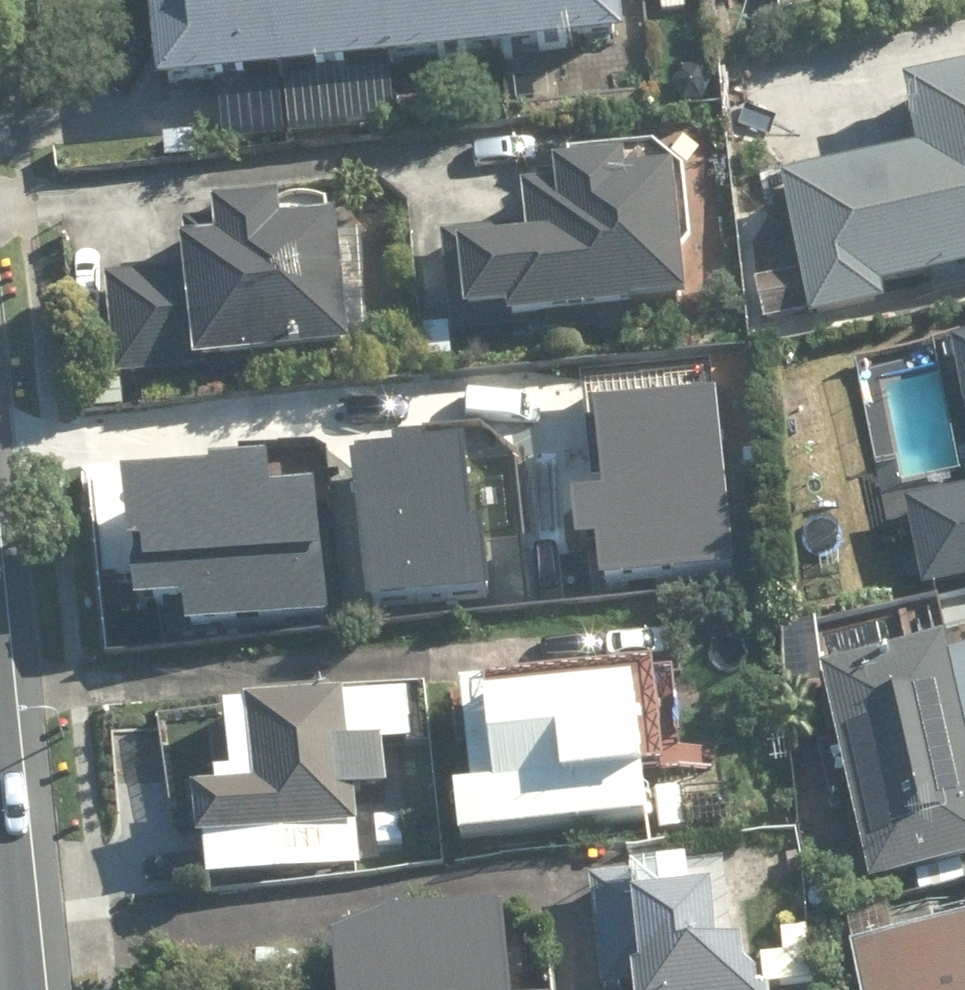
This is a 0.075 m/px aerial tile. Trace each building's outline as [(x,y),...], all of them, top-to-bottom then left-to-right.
[(139,97),(607,55),(602,0),(130,0),(139,97)] [(686,17),(685,0),(640,0),(640,3),(665,2),(665,17),(686,17)] [(768,26),(906,0),(763,0),(768,26)] [(964,282),(964,91),(894,105),(906,168),(773,194),(800,333),(881,317),(877,299),(964,282)] [(674,324),(663,190),(620,194),(618,178),(538,185),(540,200),(510,202),(513,236),(436,242),(445,344),(674,324)] [(167,260),(169,280),(103,287),(113,387),(340,366),(328,235),(265,241),(263,221),(195,228),(197,240),(174,242),(175,259),(167,260)] [(934,365),(948,432),(964,429),(964,359),(934,365)] [(599,526),(603,573),(728,562),(713,388),(595,398),(602,477),(575,480),(579,528),(599,526)] [(357,444),(370,592),(484,582),(470,433),(357,444)] [(128,463),(139,589),(185,585),(188,621),(328,608),(316,471),(276,475),(274,450),(128,463)] [(964,587),(964,496),(896,510),(914,597),(964,587)] [(811,685),(861,893),(964,868),(964,795),(931,656),(811,685)] [(437,807),(442,855),(638,835),(626,710),(471,726),(469,705),(442,708),(451,805),(437,807)] [(344,804),(388,797),(379,744),(335,751),(328,707),(211,727),(223,796),(179,804),(195,897),(356,869),(344,804)] [(732,879),(584,886),(589,989),(779,989),(778,962),(735,964),(732,879)] [(846,989),(964,989),(964,933),(891,950),(882,915),(841,925),(849,958),(839,961),(846,989)] [(486,939),(342,953),(344,969),(307,973),(309,989),(491,989),(486,939)]
